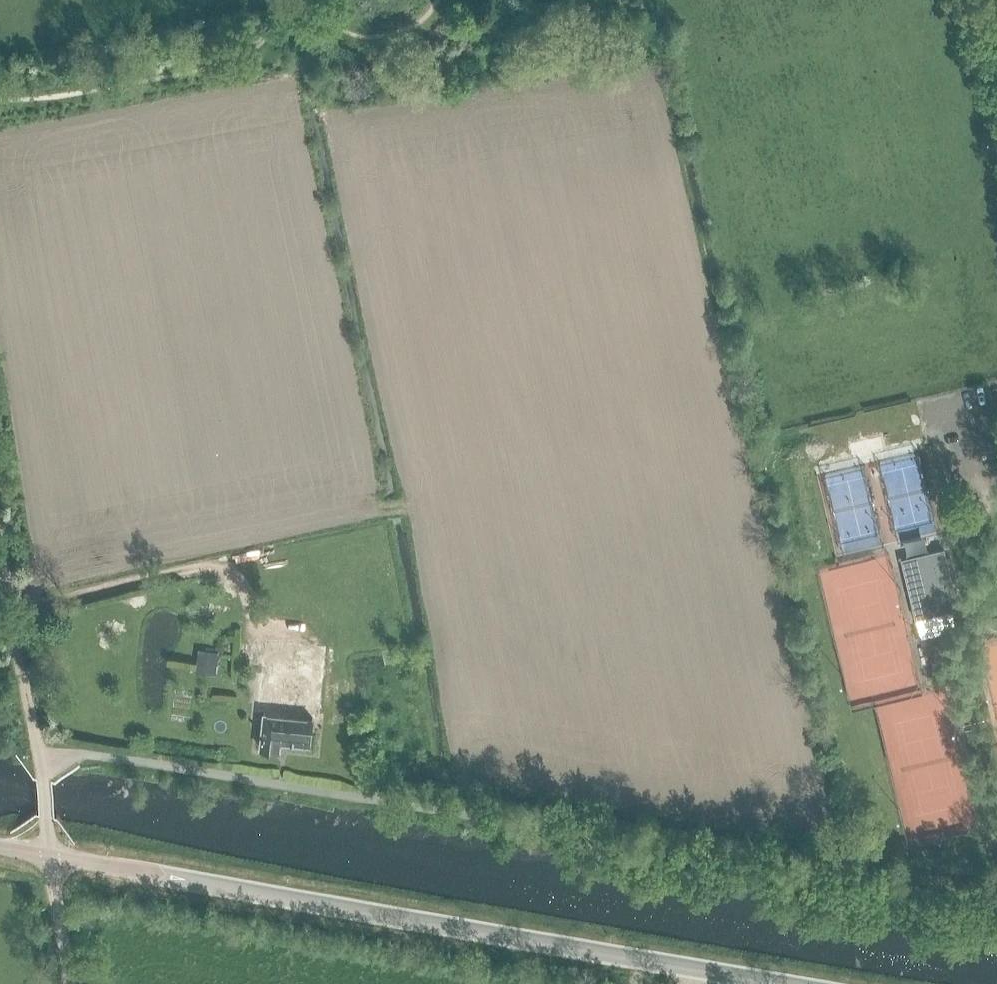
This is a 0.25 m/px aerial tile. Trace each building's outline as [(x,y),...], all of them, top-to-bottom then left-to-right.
[(927,500),(894,510),(895,513),(901,511),(905,526),(932,519),(927,500)] [(925,561),(904,566),(917,619),(958,609),(943,549),(923,554),(925,561)] [(267,646),(261,714),(264,715),(261,749),(280,751),(281,743),(310,746),(313,714),(315,714),(321,654),(303,652),(303,649),(267,646)] [(215,667),(217,653),(197,650),(196,664),(215,667)]
